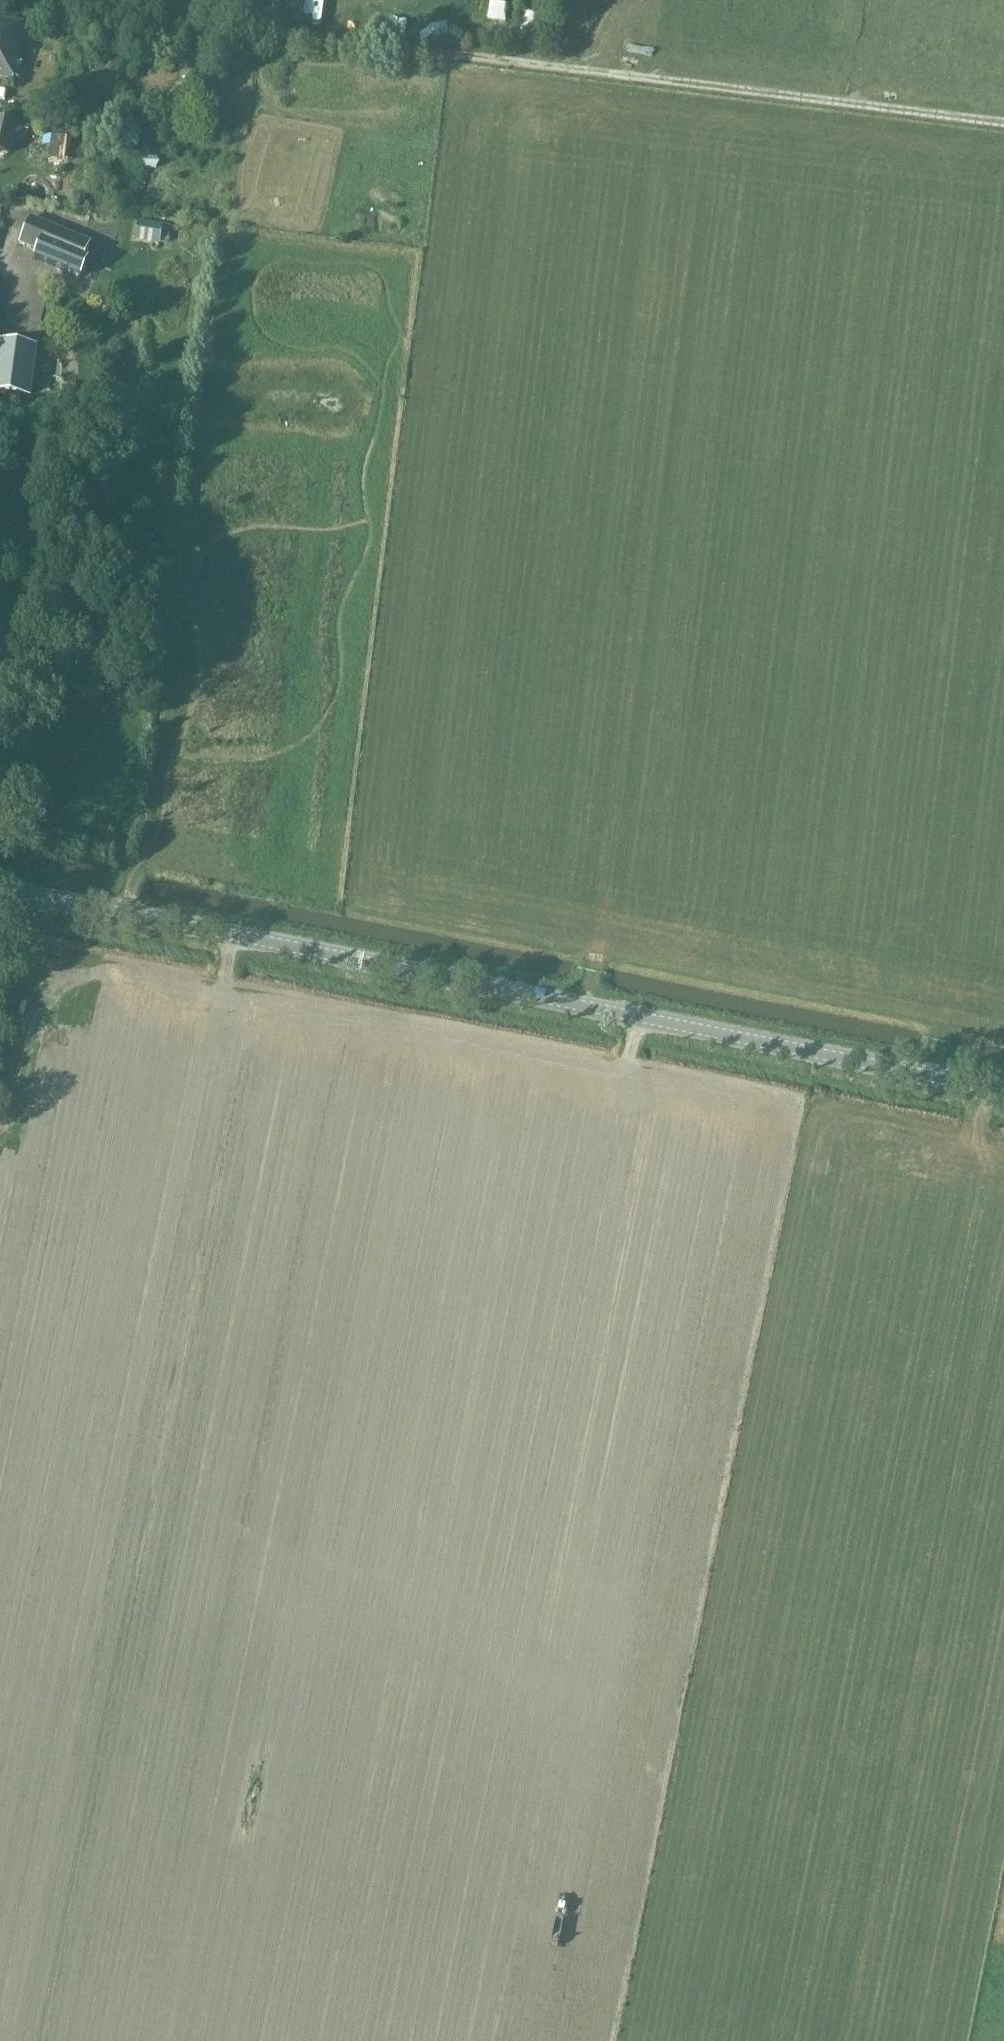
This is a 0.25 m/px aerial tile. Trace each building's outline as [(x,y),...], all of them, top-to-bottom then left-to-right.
[(180,11),(166,10),(165,24),(179,25),(180,11)] [(30,26),(0,22),(0,79),(12,80),(15,62),(19,63),(23,33),(29,33),(30,26)] [(14,119),(0,116),(0,148),(8,149),(14,119)] [(19,244),(36,251),(33,259),(79,278),(87,260),(83,259),(89,243),(29,218),(19,244)] [(26,397),(32,349),(0,345),(0,394),(26,397)]
